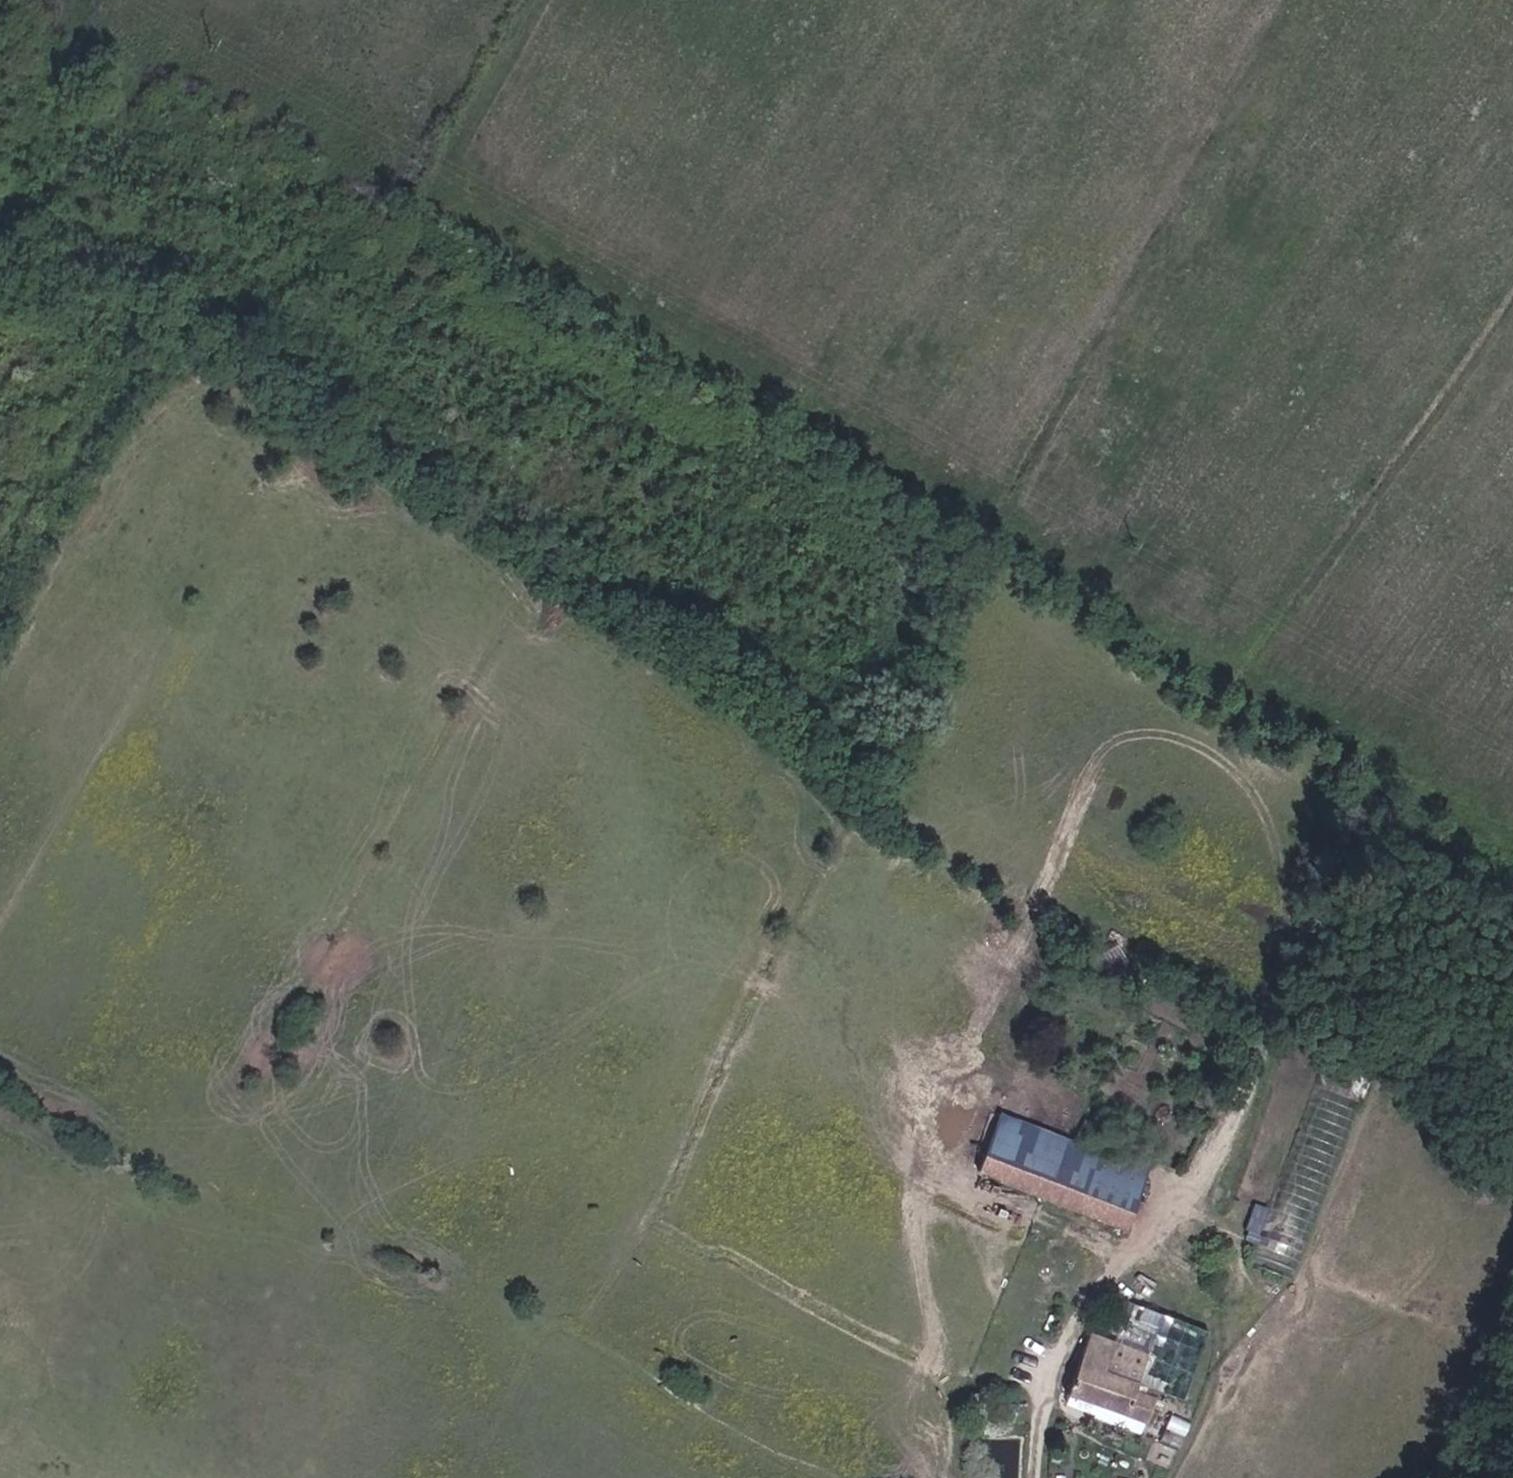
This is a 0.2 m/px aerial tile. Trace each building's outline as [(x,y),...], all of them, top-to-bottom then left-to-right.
[(1001,1120),(980,1176),(1129,1232),(1153,1165),(1095,1144),(1092,1155),(1001,1120)] [(1101,1372),(1112,1342),(1088,1333),(1065,1395),(1159,1429),(1165,1414),(1154,1410),(1159,1394),(1133,1384),(1101,1372)] [(1145,1354),(1112,1342),(1101,1372),(1133,1384),(1145,1354)]
